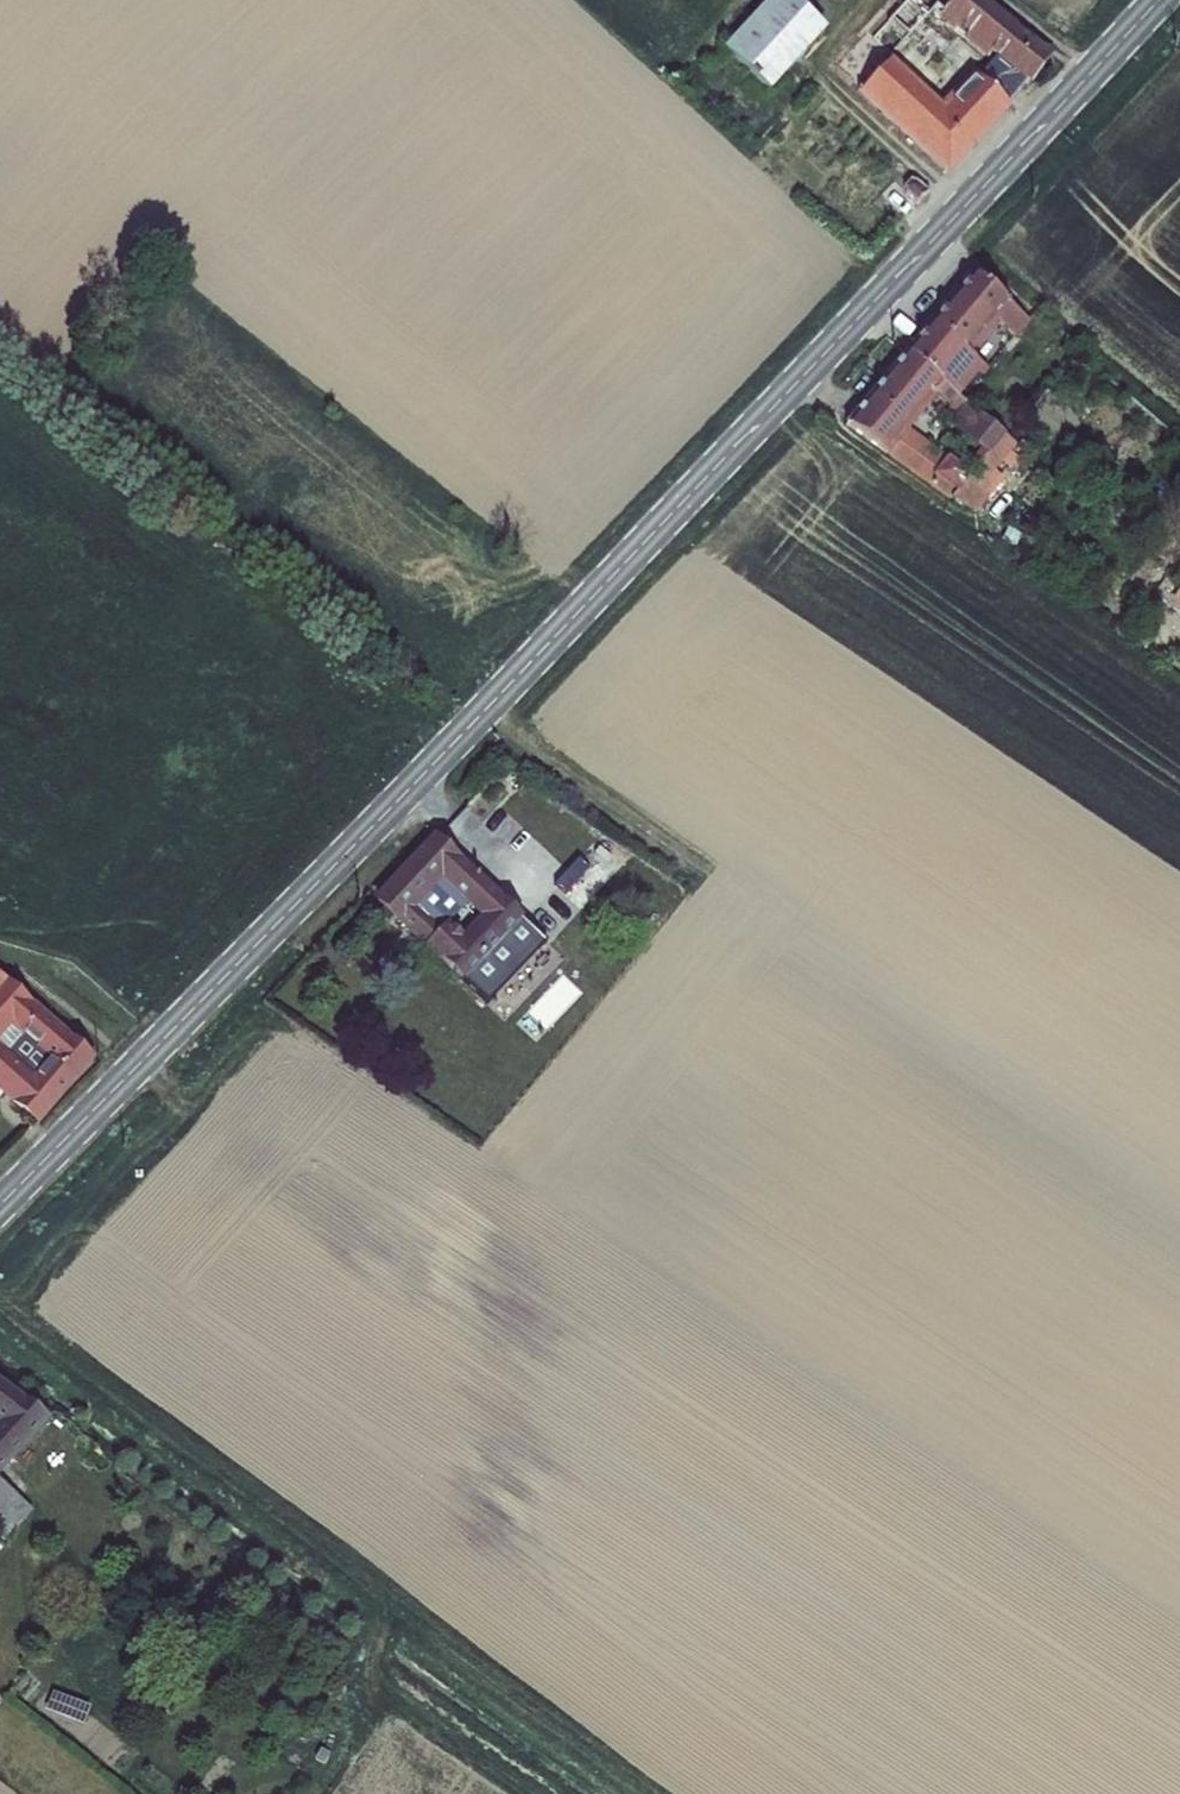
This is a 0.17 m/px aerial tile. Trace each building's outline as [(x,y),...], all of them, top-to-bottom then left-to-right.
[(765,93),(778,79),(800,19),(778,0),(724,55),(765,93)] [(828,74),(944,185),(1010,117),(980,87),(950,120),(894,69),(931,28),(923,16),(919,18),(911,5),(899,12),(887,0),(862,30),(866,36),(828,74)] [(1025,100),(1055,65),(979,0),(963,0),(942,22),(1025,100)] [(778,79),(787,74),(820,38),(800,19),(778,79)] [(788,87),(800,99),(807,94),(787,74),(778,79),(788,87)] [(912,201),(920,211),(931,199),(921,186),(912,201)] [(960,271),(899,348),(939,378),(956,392),(970,376),(977,380),(988,365),(963,346),(985,318),(1011,336),(1027,317),(960,271)] [(843,416),(960,503),(1006,448),(998,441),(1006,430),(1000,425),(960,395),(926,436),(906,420),(939,378),(899,348),(843,416)] [(451,988),(481,954),(496,939),(515,915),(516,914),(429,837),(362,903),(451,988)] [(538,937),(515,915),(496,939),(519,961),(538,937)] [(481,954),(451,988),(467,1000),(495,967),(481,954)] [(88,1059),(0,993),(0,1108),(27,1129),(88,1059)] [(37,1420),(5,1395),(0,1401),(0,1469),(37,1420)] [(13,1667),(0,1657),(0,1683),(13,1667)]
